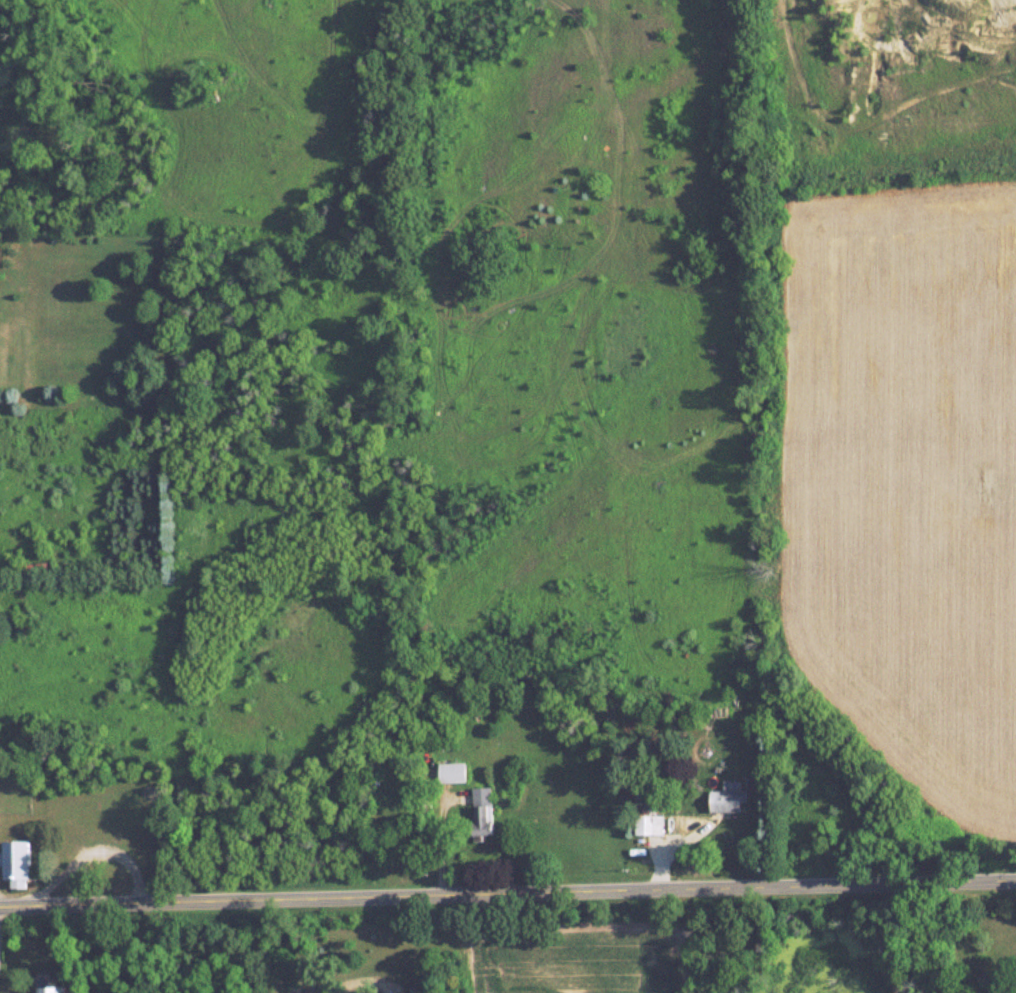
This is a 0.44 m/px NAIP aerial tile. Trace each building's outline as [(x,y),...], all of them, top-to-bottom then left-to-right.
[(711,811),(741,811),(741,801),(743,801),(743,779),(724,780),(724,790),(711,790),(711,811)] [(475,787),(475,836),(494,836),(494,787),(475,787)] [(661,833),(661,811),(634,811),(634,833),(661,833)] [(7,852),(0,853),(0,865),(9,864),(9,888),(27,887),(27,879),(33,879),(33,841),(7,841),(7,852)]
